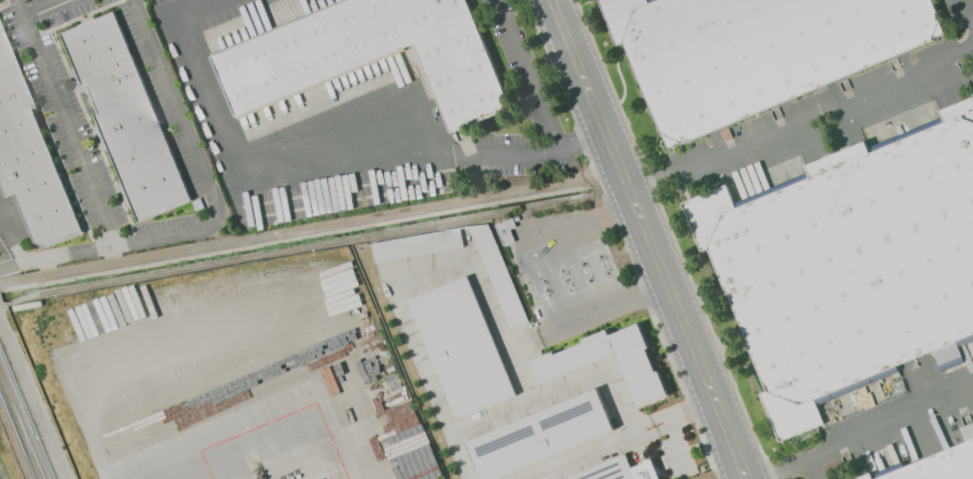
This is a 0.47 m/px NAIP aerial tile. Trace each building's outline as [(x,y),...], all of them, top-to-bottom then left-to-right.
[(211,57),(236,116),(407,46),(413,43),(450,133),(509,109),(465,0),(347,0),(211,57)] [(648,3),(656,0),(930,0),(944,34),(665,150),(621,44),(616,47),(598,0),(647,0),(648,3)] [(60,35),(115,13),(191,200),(136,222),(60,35)] [(4,196),(13,194),(33,242),(45,247),(83,231),(0,30),(0,186),(4,196)] [(701,253),(707,250),(766,392),(758,396),(778,442),(825,422),(817,405),(900,372),(897,365),(929,352),(939,374),(964,362),(958,347),(972,341),(972,98),(938,111),(944,124),(869,154),(864,141),(805,166),(809,178),(738,208),(727,183),(681,205),(701,253)] [(727,129),(731,139),(723,143),(718,133),(727,129)] [(495,226),(503,246),(514,241),(509,230),(515,227),(512,219),(495,226)] [(527,321),(508,329),(467,227),(488,225),(527,321)] [(371,244),(459,229),(462,248),(374,263),(371,244)] [(406,300),(466,275),(515,394),(455,419),(406,300)] [(528,363),(538,387),(614,355),(637,409),(667,395),(658,371),(654,373),(645,349),(650,347),(639,323),(610,335),(607,329),(582,340),(583,343),(554,355),(553,352),(528,363)] [(612,431),(495,478),(481,478),(466,441),(595,388),(612,431)] [(875,478),(972,478),(972,439),(875,478)] [(650,460),(658,478),(561,478),(623,453),(630,468),(650,460)]
